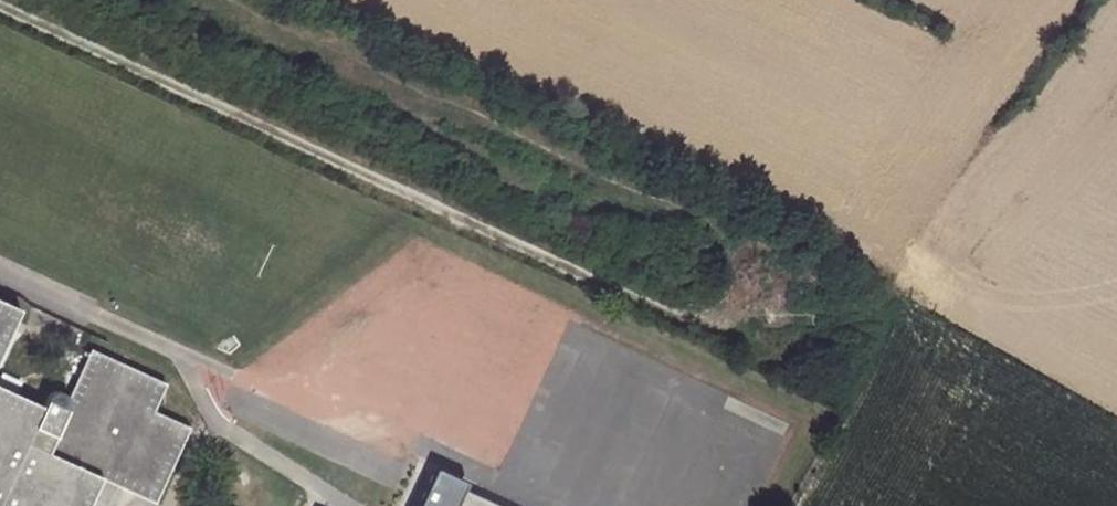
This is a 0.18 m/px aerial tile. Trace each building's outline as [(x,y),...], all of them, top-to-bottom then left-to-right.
[(19,309),(0,300),(0,351),(19,309)] [(100,477),(154,501),(189,426),(153,410),(165,384),(88,348),(66,397),(60,392),(57,391),(52,391),(47,394),(44,396),(42,401),(41,405),(0,386),(0,505),(87,505),(100,477)]
